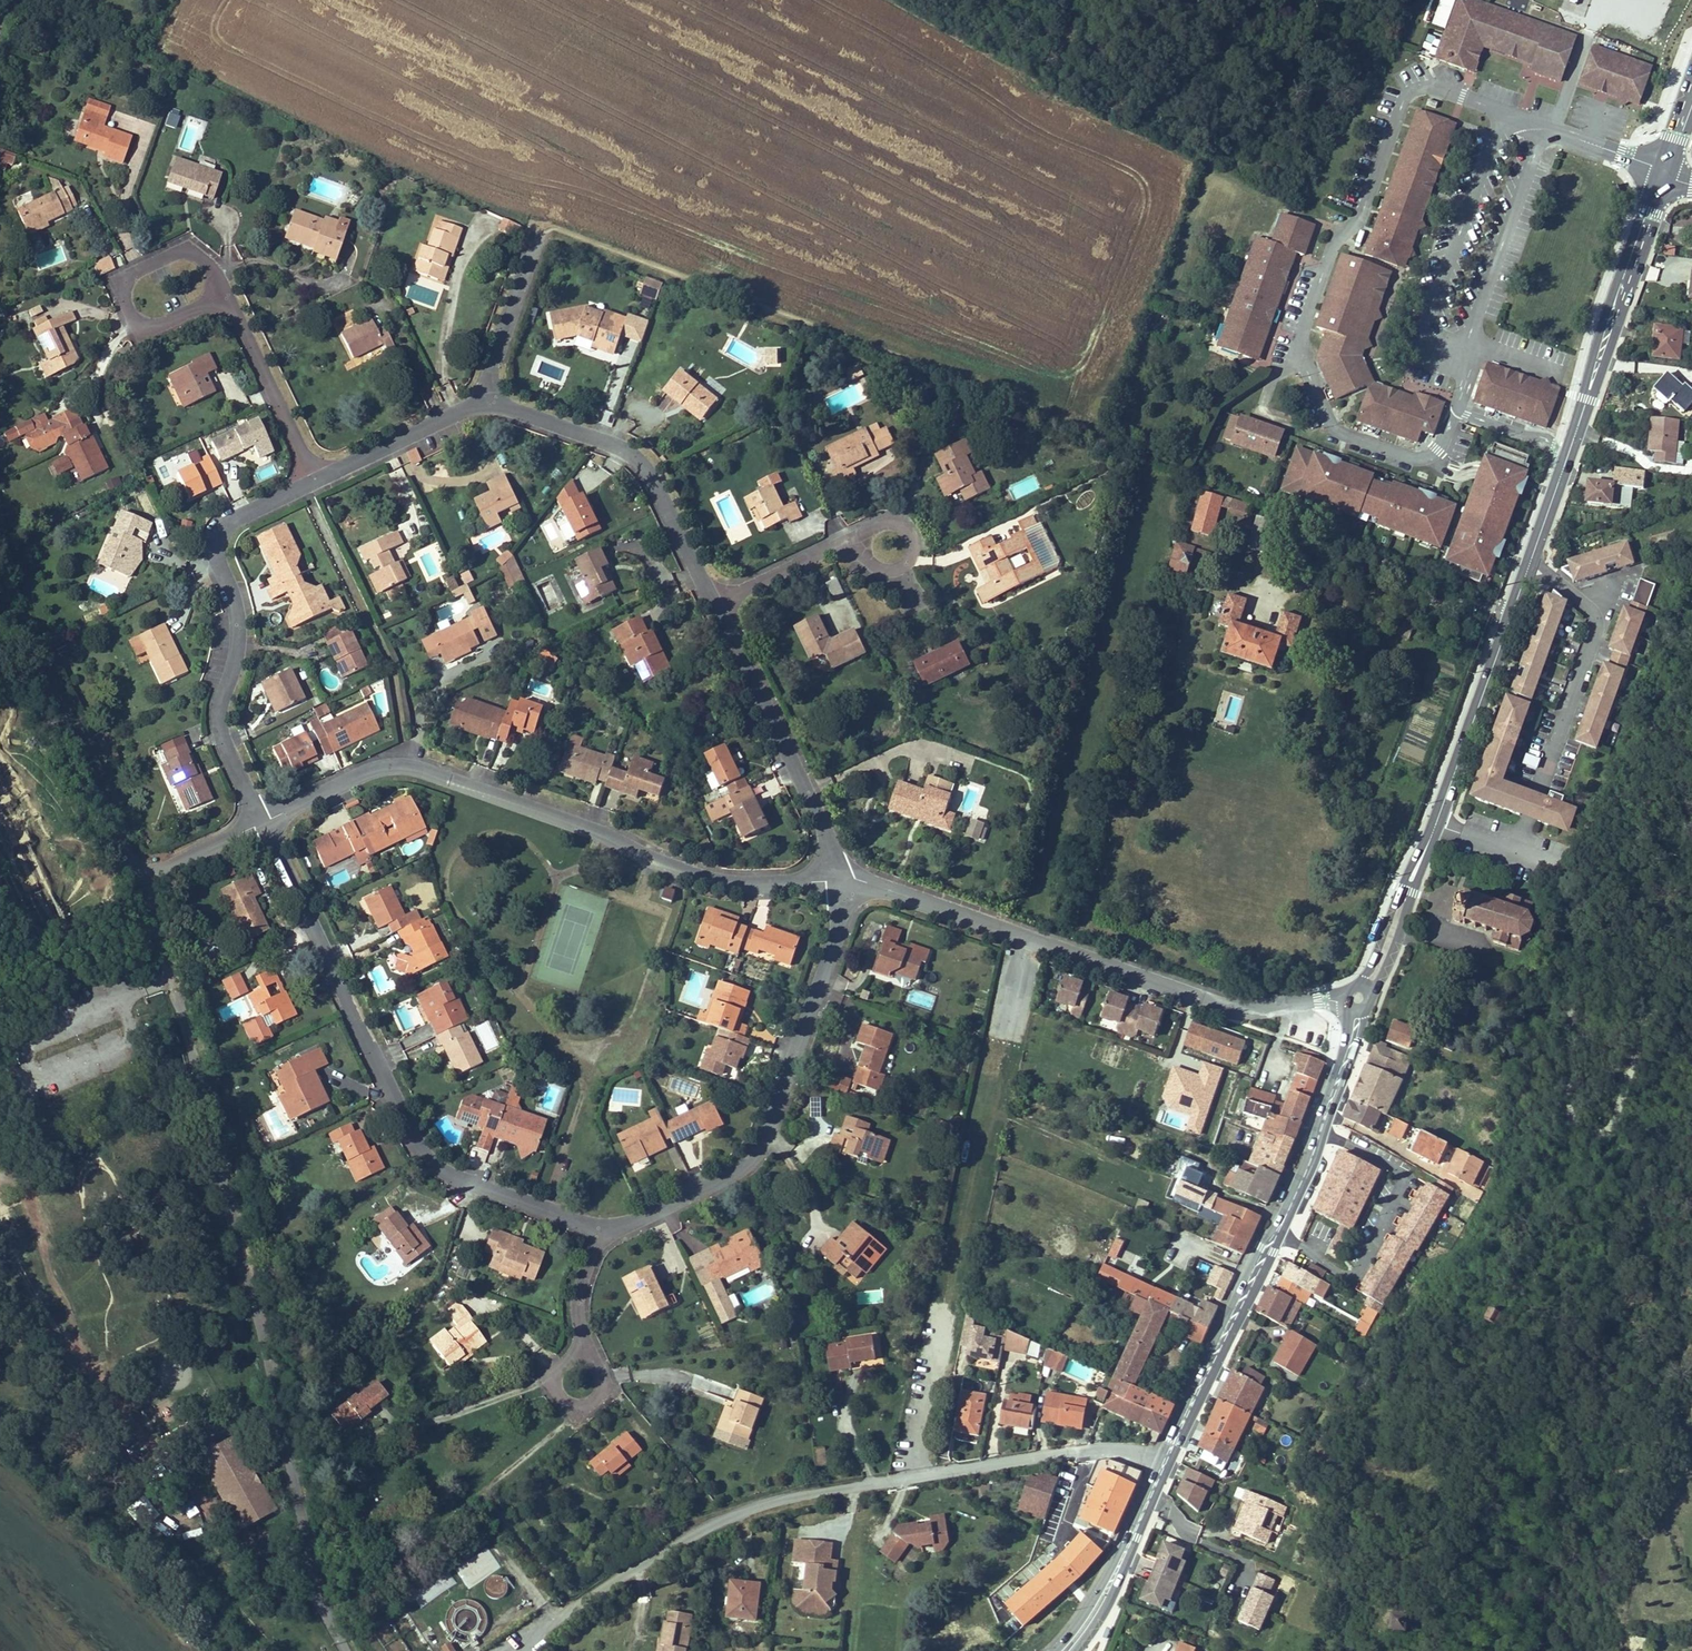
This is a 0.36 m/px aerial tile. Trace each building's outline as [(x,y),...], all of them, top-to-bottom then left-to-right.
[(1578,37),(1483,3),(1474,0),(1458,0),(1437,59),(1461,68),(1468,70),(1480,37),(1508,48),(1537,58),(1532,71),(1562,82),(1578,37)] [(50,34),(36,28),(32,39),(45,45),(50,34)] [(1427,33),(1423,44),(1436,49),(1440,38),(1427,33)] [(1537,58),(1508,48),(1480,37),(1468,70),(1474,72),(1484,46),(1492,49),(1534,64),(1537,58)] [(1642,99),(1653,68),(1595,47),(1584,78),(1642,99)] [(1642,99),(1584,78),(1581,84),(1639,105),(1642,99)] [(1436,108),(1438,104),(1432,102),(1432,101),(1429,100),(1427,105),(1436,108)] [(110,108),(88,101),(85,112),(106,119),(110,108)] [(181,114),(169,111),(165,124),(176,128),(181,114)] [(1449,122),(1418,111),(1385,201),(1382,210),(1366,255),(1398,266),(1406,244),(1421,201),(1427,184),(1449,122)] [(132,138),(103,128),(106,119),(85,112),(75,141),(105,152),(105,154),(114,157),(113,160),(123,163),(132,138)] [(1456,124),(1449,122),(1427,184),(1421,201),(1406,244),(1398,266),(1404,268),(1408,259),(1410,258),(1412,250),(1411,248),(1418,230),(1420,229),(1422,221),(1422,220),(1449,144),(1450,144),(1453,135),(1452,134),(1456,124)] [(0,149),(0,152),(13,157),(15,154),(0,149)] [(0,152),(0,170),(4,171),(7,164),(11,165),(13,157),(0,152)] [(199,167),(175,159),(167,183),(213,199),(221,175),(212,172),(211,174),(198,169),(199,167)] [(61,187),(58,181),(50,185),(52,191),(61,187)] [(63,191),(61,187),(52,191),(54,194),(18,211),(27,231),(46,222),(72,209),(71,207),(76,204),(69,188),(63,191)] [(324,223),(296,213),(294,212),(284,238),(313,249),(317,250),(318,247),(338,254),(349,223),(339,219),(337,224),(335,230),(323,226),(324,223)] [(1219,347),(1252,359),(1260,355),(1278,304),(1297,253),(1304,256),(1315,226),(1283,215),(1273,243),(1257,238),(1219,347)] [(337,224),(325,219),(324,223),(323,226),(335,230),(337,224)] [(523,228),(504,219),(499,230),(520,239),(523,228)] [(461,229),(439,221),(436,230),(458,238),(461,229)] [(46,222),(27,231),(29,235),(48,226),(46,222)] [(458,238),(436,230),(434,229),(427,248),(422,246),(417,259),(421,260),(417,272),(437,280),(446,256),(451,257),(458,238)] [(1675,254),(1675,246),(1666,245),(1665,254),(1675,254)] [(338,254),(318,247),(317,250),(313,249),(312,251),(336,260),(338,254)] [(113,256),(116,267),(123,264),(121,254),(113,256)] [(1337,400),(1367,385),(1354,357),(1385,270),(1343,255),(1317,328),(1328,331),(1318,359),(1329,384),(1336,398),(1337,400)] [(442,282),(451,257),(446,256),(437,280),(442,282)] [(99,276),(115,269),(110,258),(94,266),(99,276)] [(417,272),(421,260),(417,259),(413,271),(417,272)] [(1411,405),(1414,398),(1374,384),(1365,365),(1361,357),(1392,273),(1385,270),(1354,357),(1367,385),(1368,387),(1369,389),(1411,405)] [(663,285),(647,279),(641,293),(658,299),(663,285)] [(64,301),(43,307),(47,318),(68,311),(64,301)] [(40,307),(29,312),(31,317),(43,311),(40,307)] [(627,320),(605,312),(603,315),(587,309),(588,308),(551,315),(556,339),(577,335),(586,338),(589,339),(590,337),(595,339),(593,346),(615,354),(627,320)] [(75,321),(70,312),(48,322),(46,317),(42,319),(44,324),(37,328),(34,329),(49,361),(41,365),(48,378),(73,366),(72,363),(77,360),(62,327),(75,321)] [(377,331),(371,319),(360,324),(357,318),(351,321),(354,328),(341,334),(353,359),(383,343),(387,351),(394,347),(384,327),(377,331)] [(44,324),(42,319),(34,323),(37,328),(44,324)] [(1664,327),(1657,326),(1655,342),(1657,342),(1658,332),(1663,333),(1664,327)] [(1683,329),(1664,327),(1663,333),(1658,332),(1657,342),(1655,342),(1653,356),(1679,359),(1683,329)] [(595,339),(590,337),(589,339),(586,338),(584,343),(593,346),(595,339)] [(778,348),(765,348),(764,362),(778,362),(778,348)] [(214,367),(208,354),(200,358),(206,371),(214,367)] [(192,362),(193,364),(174,374),(178,383),(173,386),(184,408),(214,393),(209,383),(206,385),(200,374),(206,371),(200,358),(192,362)] [(1560,390),(1488,364),(1486,371),(1500,376),(1522,383),(1545,392),(1558,397),(1560,390)] [(864,375),(860,366),(850,371),(854,380),(864,375)] [(718,400),(681,371),(664,391),(682,405),(686,401),(705,416),(718,400)] [(854,380),(850,371),(846,373),(850,382),(854,380)] [(1547,428),(1558,397),(1545,392),(1522,383),(1500,376),(1486,371),(1475,402),(1493,409),(1504,412),(1547,428)] [(178,383),(174,374),(169,376),(173,386),(178,383)] [(1657,388),(1660,391),(1671,400),(1684,412),(1691,402),(1691,401),(1691,390),(1679,378),(1677,381),(1669,374),(1657,388)] [(1324,393),(1329,401),(1336,398),(1329,384),(1325,389),(1325,391),(1324,393)] [(605,407),(614,409),(620,387),(611,385),(605,407)] [(1434,435),(1445,403),(1416,393),(1414,398),(1411,405),(1369,389),(1357,421),(1418,443),(1422,431),(1434,435)] [(1671,400),(1660,391),(1657,395),(1657,398),(1665,404),(1667,404),(1671,400)] [(705,416),(686,401),(682,405),(702,421),(705,416)] [(601,409),(599,427),(613,428),(614,410),(601,409)] [(71,411),(55,418),(54,422),(49,424),(49,423),(47,423),(43,415),(15,428),(19,436),(28,432),(35,446),(30,449),(39,452),(45,449),(46,446),(54,443),(57,435),(63,437),(84,427),(83,426),(81,427),(74,412),(71,411)] [(116,424),(110,411),(104,414),(110,427),(116,424)] [(1226,439),(1275,457),(1283,433),(1270,429),(1269,433),(1261,431),(1263,426),(1234,416),(1226,439)] [(1675,459),(1679,420),(1652,418),(1649,451),(1656,452),(1666,453),(1665,463),(1675,464),(1675,459)] [(273,452),(258,420),(211,442),(220,461),(243,450),(242,448),(251,443),(253,446),(259,458),(273,452)] [(880,432),(877,424),(867,429),(852,436),(859,438),(869,434),(870,436),(880,432)] [(1475,435),(1477,429),(1464,424),(1461,430),(1475,435)] [(95,451),(84,427),(63,437),(68,447),(65,453),(59,456),(65,468),(73,464),(82,481),(107,469),(98,450),(95,451)] [(895,443),(887,428),(880,432),(888,447),(895,443)] [(35,446),(28,432),(26,439),(30,449),(35,446)] [(880,432),(870,436),(869,434),(859,438),(852,436),(833,446),(830,454),(838,457),(844,468),(838,471),(833,473),(839,485),(857,475),(854,468),(852,465),(862,460),(863,463),(879,455),(878,452),(888,447),(880,432)] [(973,454),(966,440),(942,452),(952,472),(949,473),(944,476),(951,490),(956,488),(962,490),(965,489),(970,500),(990,490),(981,472),(971,477),(962,459),(973,454)] [(1501,533),(1508,515),(1511,517),(1516,504),(1514,503),(1521,487),(1504,481),(1507,472),(1525,479),(1530,466),(1527,465),(1530,457),(1496,444),(1492,452),(1489,451),(1484,464),(1488,465),(1483,480),(1479,479),(1471,499),(1475,500),(1467,519),(1464,518),(1449,557),(1453,559),(1448,571),(1480,583),(1484,573),(1489,575),(1496,558),(1478,552),(1480,544),(1499,550),(1505,534),(1501,533)] [(417,448),(407,453),(412,465),(422,460),(422,459),(417,448)] [(952,472),(942,452),(940,453),(949,473),(952,472)] [(1419,518),(1427,497),(1394,484),(1392,490),(1373,483),(1374,477),(1340,465),(1333,483),(1326,480),(1332,464),(1324,460),(1324,459),(1306,452),(1305,455),(1296,452),(1284,487),(1292,490),(1290,493),(1306,499),(1314,502),(1321,505),(1322,503),(1332,507),(1332,509),(1343,513),(1359,519),(1361,514),(1380,521),(1378,526),(1394,532),(1406,536),(1406,535),(1433,545),(1434,543),(1442,546),(1455,511),(1447,508),(1448,504),(1436,500),(1428,521),(1419,518)] [(1655,462),(1665,463),(1666,453),(1656,452),(1655,462)] [(844,468),(838,457),(830,454),(838,471),(844,468)] [(209,456),(193,464),(194,467),(210,459),(209,456)] [(222,483),(210,459),(194,467),(177,475),(188,496),(199,491),(200,493),(222,483)] [(1333,483),(1340,465),(1341,464),(1333,461),(1332,464),(1326,480),(1333,483)] [(255,471),(259,480),(276,473),(273,464),(255,471)] [(1483,480),(1488,465),(1484,464),(1479,479),(1483,480)] [(1524,488),(1527,479),(1525,479),(1507,472),(1504,481),(1521,487),(1524,488)] [(778,495),(774,486),(782,482),(778,473),(759,482),(763,490),(745,499),(751,510),(754,509),(757,508),(763,520),(766,519),(770,527),(788,519),(790,523),(800,519),(792,504),(784,508),(781,501),(778,502),(775,496),(778,495)] [(519,503),(505,475),(491,482),(494,486),(490,488),(492,492),(493,495),(489,497),(488,494),(475,500),(487,524),(500,518),(498,514),(510,508),(519,503)] [(119,476),(104,481),(107,489),(122,485),(119,476)] [(1589,482),(1587,502),(1629,506),(1630,494),(1621,493),(1622,486),(1589,482)] [(579,539),(604,528),(587,489),(581,492),(577,483),(558,491),(579,539)] [(1048,494),(1056,491),(1053,485),(1046,489),(1048,494)] [(1631,487),(1622,486),(1621,493),(1630,494),(1631,487)] [(970,500),(965,489),(962,490),(967,501),(970,500)] [(199,491),(188,496),(189,499),(200,493),(199,491)] [(1221,507),(1224,497),(1204,492),(1193,531),(1213,537),(1221,507)] [(1230,510),(1233,500),(1224,497),(1221,507),(1230,510)] [(1428,521),(1436,500),(1427,497),(1419,518),(1428,521)] [(1467,519),(1475,500),(1471,499),(1464,518),(1467,519)] [(1251,505),(1233,500),(1230,510),(1248,515),(1251,505)] [(803,517),(796,502),(792,504),(800,519),(803,517)] [(521,508),(519,503),(510,508),(512,512),(521,508)] [(763,520),(757,508),(754,509),(760,522),(763,520)] [(150,524),(121,512),(114,530),(109,542),(113,544),(107,558),(111,560),(107,569),(128,577),(136,558),(131,556),(133,552),(134,553),(139,541),(145,543),(149,535),(146,534),(150,524)] [(1380,521),(1361,514),(1359,519),(1378,526),(1380,521)] [(1505,534),(1511,517),(1508,515),(1501,533),(1505,534)] [(1037,525),(1032,516),(1018,523),(1023,532),(1029,529),(1037,525)] [(500,518),(487,524),(489,528),(502,522),(500,518)] [(1275,523),(1258,518),(1248,548),(1266,553),(1275,523)] [(551,540),(558,536),(550,521),(543,526),(551,540)] [(1060,562),(1041,523),(1037,525),(1029,529),(1023,532),(1021,533),(1028,548),(1035,562),(1042,575),(1058,567),(1060,562)] [(295,549),(283,525),(257,537),(265,555),(271,553),(275,562),(273,563),(279,575),(275,576),(268,580),(272,588),(293,578),(298,576),(299,575),(294,567),(289,570),(285,562),(298,556),(295,549),(294,550),(292,550),(291,550),(290,549),(291,549),(293,549),(294,549),(295,549)] [(402,544),(396,532),(360,549),(365,561),(370,559),(375,568),(379,566),(381,570),(374,574),(382,591),(405,580),(396,563),(394,564),(391,565),(389,560),(391,559),(387,550),(402,544)] [(1010,562),(1008,558),(1028,548),(1021,533),(1011,537),(1012,540),(996,548),(990,551),(989,548),(974,556),(982,571),(988,569),(994,582),(998,590),(1013,582),(1016,588),(1042,575),(1035,562),(1014,573),(1009,563),(1010,562)] [(996,548),(991,538),(970,548),(974,556),(989,548),(990,551),(996,548)] [(141,560),(139,541),(134,553),(133,552),(131,556),(136,558),(128,577),(141,560)] [(111,560),(107,558),(113,544),(109,542),(99,566),(107,569),(111,560)] [(1195,548),(1177,543),(1169,569),(1187,574),(1195,548)] [(1627,543),(1609,549),(1610,552),(1597,556),(1596,553),(1567,562),(1569,568),(1562,570),(1573,579),(1574,583),(1583,580),(1602,574),(1624,567),(1634,564),(1627,543)] [(1499,560),(1502,552),(1499,550),(1480,544),(1478,552),(1496,558),(1499,560)] [(500,561),(506,565),(514,554),(509,549),(500,561)] [(613,592),(602,569),(606,567),(609,565),(602,549),(577,561),(584,577),(579,579),(589,599),(596,596),(598,600),(613,592)] [(1550,560),(1556,563),(1561,552),(1555,550),(1550,560)] [(146,561),(163,564),(164,555),(147,553),(146,561)] [(275,562),(271,553),(265,555),(275,576),(279,575),(273,563),(275,562)] [(294,567),(298,556),(285,562),(289,570),(294,567)] [(525,582),(513,556),(506,565),(516,586),(525,582)] [(409,578),(401,561),(396,563),(405,580),(409,578)] [(516,586),(506,565),(501,568),(510,588),(516,586)] [(617,590),(606,567),(602,569),(613,592),(617,590)] [(1013,582),(998,590),(994,582),(988,569),(982,571),(988,585),(978,590),(984,604),(1016,588),(1013,582)] [(459,573),(461,584),(474,581),(471,570),(459,573)] [(382,591),(374,574),(369,576),(377,593),(382,591)] [(302,584),(298,576),(293,578),(297,587),(302,584)] [(455,577),(447,581),(452,592),(460,588),(455,577)] [(293,578),(272,588),(267,590),(271,599),(287,592),(288,595),(295,598),(297,602),(293,604),(290,610),(297,625),(330,609),(327,603),(319,586),(306,592),(302,584),(297,587),(293,578)] [(838,578),(826,581),(830,594),(841,590),(838,578)] [(596,596),(589,599),(579,579),(575,581),(587,605),(598,600),(596,596)] [(1632,651),(1643,621),(1640,620),(1642,614),(1645,615),(1656,584),(1641,579),(1630,609),(1628,615),(1623,613),(1621,619),(1620,619),(1614,638),(1612,644),(1617,645),(1615,651),(1610,665),(1608,671),(1603,669),(1601,675),(1600,675),(1593,694),(1594,694),(1592,700),(1596,701),(1594,706),(1589,721),(1587,727),(1582,725),(1580,731),(1576,741),(1596,748),(1601,733),(1599,732),(1601,727),(1603,728),(1609,712),(1606,711),(1608,706),(1611,707),(1622,677),(1619,676),(1621,670),(1624,671),(1630,656),(1627,655),(1629,650),(1632,651)] [(473,594),(468,584),(460,588),(452,592),(455,598),(465,593),(467,597),(473,594)] [(405,592),(402,585),(386,593),(389,599),(405,592)] [(1550,644),(1554,634),(1556,635),(1566,604),(1564,603),(1565,601),(1554,592),(1553,594),(1551,599),(1546,597),(1544,603),(1544,602),(1537,622),(1538,622),(1536,627),(1541,629),(1537,640),(1532,638),(1530,643),(1529,643),(1523,662),(1521,667),(1526,669),(1522,680),(1517,678),(1515,683),(1511,693),(1532,701),(1538,685),(1535,684),(1539,674),(1542,675),(1553,645),(1550,644)] [(477,602),(473,594),(467,597),(470,605),(477,602)] [(1229,594),(1219,625),(1230,628),(1222,654),(1272,670),(1281,645),(1292,649),(1302,619),(1284,613),(1276,638),(1239,625),(1248,601),(1229,594)] [(297,602),(295,598),(288,595),(293,604),(297,602)] [(344,610),(338,598),(327,603),(330,609),(339,613),(344,610)] [(443,620),(462,610),(457,601),(438,611),(443,620)] [(498,635),(485,607),(472,613),(474,617),(480,630),(485,641),(498,635)] [(297,625),(290,610),(287,618),(292,627),(297,625)] [(855,630),(833,640),(830,639),(819,616),(795,627),(806,650),(813,647),(819,658),(820,661),(828,664),(830,663),(843,656),(846,663),(866,654),(855,630)] [(480,630),(474,617),(469,619),(475,632),(480,630)] [(648,633),(640,617),(634,620),(641,636),(648,633)] [(1415,624),(1399,618),(1398,622),(1414,628),(1415,624)] [(475,632),(469,619),(452,627),(453,630),(434,638),(441,653),(446,663),(456,659),(455,655),(469,649),(480,644),(475,632)] [(641,636),(634,620),(615,630),(628,655),(632,653),(637,664),(642,675),(647,672),(651,681),(671,671),(662,651),(658,653),(648,633),(641,636)] [(1414,628),(1398,622),(1393,634),(1409,640),(1414,628)] [(175,658),(164,634),(168,633),(164,624),(139,636),(146,651),(161,685),(187,673),(179,656),(175,658)] [(452,627),(423,640),(431,657),(441,653),(434,638),(453,630),(452,627)] [(1541,629),(1536,627),(1532,638),(1537,640),(1541,629)] [(340,636),(337,629),(325,635),(328,642),(340,636)] [(367,667),(350,631),(340,636),(328,642),(326,643),(335,662),(340,659),(348,676),(367,667)] [(662,651),(652,631),(648,633),(658,653),(662,651)] [(179,656),(168,633),(164,634),(175,658),(179,656)] [(146,651),(139,636),(129,641),(136,656),(146,651)] [(960,642),(915,664),(926,686),(971,664),(960,642)] [(819,658),(813,647),(806,650),(812,662),(819,658)] [(469,649),(455,655),(456,659),(471,652),(469,649)] [(559,659),(547,650),(532,657),(535,660),(541,656),(543,658),(542,660),(551,668),(559,659)] [(637,664),(632,653),(628,655),(633,666),(637,664)] [(846,663),(843,656),(830,663),(833,669),(846,663)] [(348,676),(340,659),(335,662),(343,678),(348,676)] [(1526,669),(1521,667),(1517,678),(1522,680),(1526,669)] [(304,700),(289,669),(262,683),(266,692),(268,691),(275,703),(278,702),(282,710),(304,700)] [(651,681),(647,672),(642,675),(647,683),(651,681)] [(364,697),(371,694),(368,686),(360,689),(364,697)] [(282,710),(278,702),(275,703),(268,691),(266,692),(276,713),(282,710)] [(1523,726),(1528,713),(1530,706),(1508,698),(1507,702),(1506,702),(1502,712),(1503,712),(1500,720),(1495,733),(1491,743),(1492,744),(1490,749),(1489,749),(1486,759),(1478,781),(1474,790),(1475,791),(1474,793),(1474,795),(1475,796),(1476,797),(1477,799),(1479,800),(1489,804),(1489,803),(1510,811),(1520,815),(1528,793),(1526,792),(1526,791),(1513,786),(1512,787),(1502,783),(1506,773),(1515,749),(1515,750),(1520,736),(1519,736),(1523,726)] [(508,713),(467,699),(465,706),(458,703),(451,723),(464,728),(464,727),(491,736),(491,737),(498,740),(508,713)] [(512,729),(513,725),(524,729),(535,733),(544,708),(521,700),(520,703),(512,700),(508,713),(498,740),(507,743),(512,729)] [(329,713),(325,705),(314,710),(318,718),(329,713)] [(339,744),(377,726),(367,705),(321,726),(333,752),(341,748),(339,744)] [(318,719),(309,723),(325,756),(333,752),(321,726),(318,719)] [(290,728),(292,735),(304,732),(302,725),(290,728)] [(377,726),(339,744),(341,748),(379,729),(377,726)] [(491,736),(464,727),(464,728),(490,738),(491,737),(491,736)] [(318,760),(306,734),(273,749),(285,776),(318,760)] [(606,757),(581,749),(584,739),(573,735),(562,766),(576,771),(575,775),(597,783),(599,778),(608,781),(612,768),(616,758),(607,754),(606,757)] [(182,737),(162,746),(169,763),(173,761),(169,751),(185,744),(182,737)] [(171,787),(175,785),(182,782),(185,789),(181,791),(189,809),(211,800),(203,781),(199,783),(193,768),(187,755),(190,754),(185,744),(169,751),(173,761),(169,763),(171,766),(173,771),(165,774),(171,787)] [(722,787),(727,785),(730,783),(735,793),(748,787),(743,776),(741,778),(732,758),(729,760),(727,756),(730,755),(725,745),(706,755),(722,787)] [(109,763),(120,759),(117,749),(106,753),(109,763)] [(629,774),(612,768),(608,781),(606,786),(638,798),(641,790),(660,797),(666,780),(651,775),(655,764),(635,757),(629,774)] [(171,766),(169,763),(162,766),(165,774),(173,771),(171,766)] [(203,781),(197,766),(193,768),(199,783),(203,781)] [(576,771),(562,766),(561,770),(575,775),(576,771)] [(930,790),(935,778),(931,777),(927,788),(930,790)] [(940,793),(944,782),(935,778),(930,790),(927,788),(925,792),(899,783),(894,796),(905,800),(902,809),(901,812),(914,817),(917,810),(925,813),(924,817),(939,822),(938,825),(949,829),(954,817),(946,814),(952,797),(940,793)] [(185,789),(182,782),(175,785),(186,811),(189,809),(181,791),(185,789)] [(956,786),(944,782),(940,793),(952,797),(956,786)] [(732,795),(706,808),(712,821),(732,811),(745,838),(768,827),(749,787),(748,787),(735,793),(732,795)] [(1539,796),(1528,793),(1520,815),(1531,819),(1539,822),(1547,799),(1539,796)] [(1565,798),(1562,797),(1551,793),(1549,800),(1547,799),(1539,822),(1549,825),(1554,827),(1555,826),(1556,823),(1561,825),(1570,828),(1577,810),(1562,805),(1565,798)] [(905,800),(894,796),(891,805),(902,809),(905,800)] [(410,797),(386,809),(388,814),(412,802),(410,797)] [(425,827),(412,802),(388,814),(386,809),(370,817),(369,814),(358,820),(374,853),(425,827)] [(939,822),(924,817),(925,813),(917,810),(914,817),(938,825),(939,822)] [(374,853),(358,820),(353,822),(352,823),(369,855),(374,853)] [(978,840),(983,826),(972,822),(968,836),(978,840)] [(364,848),(352,823),(342,828),(343,831),(330,838),(328,835),(312,842),(324,868),(355,852),(364,848)] [(342,828),(328,835),(330,838),(343,831),(342,828)] [(364,848),(355,852),(361,865),(366,862),(370,860),(371,860),(364,848)] [(223,862),(223,878),(232,878),(233,862),(223,862)] [(257,897),(255,892),(259,891),(251,875),(227,887),(242,919),(237,922),(246,941),(248,940),(249,943),(255,941),(253,937),(268,930),(253,898),(257,897)] [(404,915),(390,886),(364,898),(370,909),(372,909),(381,928),(388,924),(393,933),(398,931),(420,920),(415,910),(406,914),(409,919),(406,920),(404,915)] [(242,919),(227,887),(221,890),(237,922),(242,919)] [(666,889),(662,899),(672,902),(676,892),(666,889)] [(1494,939),(1494,942),(1519,950),(1522,942),(1523,943),(1531,939),(1528,934),(1530,933),(1533,923),(1529,915),(1531,912),(1534,903),(1509,895),(1508,898),(1506,897),(1503,904),(1506,905),(1505,907),(1474,897),(1471,892),(1466,890),(1461,893),(1460,897),(1459,897),(1459,898),(1457,898),(1453,910),(1455,911),(1454,912),(1455,913),(1454,917),(1456,921),(1461,923),(1466,921),(1497,930),(1497,932),(1495,931),(1492,939),(1494,939)] [(718,918),(720,912),(709,908),(698,939),(711,944),(739,954),(741,948),(748,929),(737,925),(718,918)] [(381,928),(372,909),(370,909),(379,929),(381,928)] [(739,919),(720,912),(718,918),(737,925),(739,919)] [(430,925),(426,917),(421,920),(425,928),(430,925)] [(446,958),(430,925),(425,928),(421,920),(420,920),(398,931),(404,944),(411,946),(416,957),(411,959),(401,955),(397,965),(400,971),(409,975),(416,972),(417,972),(418,973),(419,973),(420,973),(421,973),(422,971),(422,970),(422,969),(446,958)] [(908,952),(896,948),(897,944),(902,931),(888,926),(882,941),(884,942),(887,943),(877,971),(891,976),(892,972),(901,969),(918,975),(923,962),(926,963),(930,952),(911,945),(910,948),(908,952)] [(786,933),(767,927),(764,934),(756,931),(749,950),(759,954),(760,949),(777,955),(775,959),(791,965),(799,942),(785,936),(786,933)] [(748,929),(741,948),(749,950),(756,931),(748,929)] [(800,939),(786,933),(785,936),(799,942),(800,939)] [(711,944),(698,939),(697,943),(709,948),(711,944)] [(877,971),(887,943),(884,942),(874,970),(877,971)] [(910,948),(897,944),(896,948),(908,952),(910,948)] [(279,980),(274,969),(259,976),(261,981),(257,983),(261,989),(265,988),(264,987),(268,986),(275,982),(279,980)] [(918,975),(901,969),(892,972),(891,976),(894,977),(894,975),(898,974),(916,980),(918,975)] [(243,984),(238,973),(222,981),(227,991),(243,984)] [(1081,1018),(1091,990),(1083,988),(1075,985),(1077,981),(1065,977),(1062,988),(1059,989),(1060,992),(1058,998),(1069,1001),(1070,1005),(1074,1006),(1072,1010),(1075,1016),(1081,1018)] [(279,980),(275,982),(281,994),(285,992),(279,980)] [(711,1014),(723,982),(721,981),(717,992),(716,992),(709,1013),(711,1014)] [(739,1023),(750,991),(723,982),(711,1014),(709,1013),(702,1010),(698,1021),(720,1029),(732,1033),(743,1037),(747,1026),(739,1023)] [(457,1009),(448,992),(444,983),(417,996),(421,1005),(423,1003),(432,1021),(445,1014),(452,1028),(458,1025),(467,1021),(460,1007),(457,1009)] [(247,991),(243,984),(227,991),(231,999),(247,991)] [(268,986),(264,987),(265,988),(270,999),(274,997),(268,986)] [(261,989),(253,993),(258,1005),(256,1006),(260,1013),(262,1017),(270,1013),(276,1025),(296,1016),(285,992),(281,994),(274,997),(270,999),(265,988),(261,989)] [(460,1007),(452,990),(448,992),(457,1009),(460,1007)] [(258,1005),(253,993),(248,995),(257,1014),(260,1013),(256,1006),(258,1005)] [(1120,1032),(1126,1034),(1136,1006),(1128,1003),(1120,1001),(1122,997),(1110,993),(1107,1004),(1104,1005),(1106,1008),(1103,1014),(1114,1017),(1116,1021),(1119,1022),(1117,1026),(1120,1032)] [(1460,1010),(1467,1014),(1472,1002),(1465,999),(1460,1010)] [(452,1028),(445,1014),(432,1021),(423,1003),(421,1005),(436,1036),(452,1028)] [(1126,1034),(1132,1036),(1137,1033),(1139,1029),(1142,1030),(1146,1028),(1156,1032),(1158,1026),(1161,1025),(1160,1022),(1163,1012),(1152,1008),(1151,1012),(1143,1009),(1136,1006),(1126,1034)] [(262,1023),(259,1016),(243,1024),(251,1041),(258,1044),(272,1038),(267,1027),(265,1028),(262,1030),(261,1026),(262,1023)] [(1237,1065),(1246,1041),(1191,1021),(1182,1045),(1237,1065)] [(1388,1040),(1410,1048),(1417,1029),(1394,1021),(1388,1040)] [(1463,1024),(1456,1021),(1451,1032),(1459,1035),(1463,1024)] [(481,1064),(466,1033),(462,1035),(458,1025),(452,1028),(436,1036),(435,1036),(440,1046),(443,1045),(457,1075),(481,1064)] [(879,1073),(892,1034),(865,1025),(858,1043),(868,1046),(855,1083),(878,1092),(884,1075),(879,1073)] [(732,1033),(720,1029),(717,1037),(729,1041),(732,1033)] [(705,1071),(718,1075),(722,1064),(726,1065),(736,1069),(740,1058),(743,1059),(750,1039),(743,1037),(732,1033),(729,1041),(717,1037),(713,1048),(705,1071)] [(1457,1042),(1449,1038),(1445,1048),(1453,1051),(1457,1042)] [(1352,1101),(1386,1116),(1386,1115),(1402,1080),(1395,1077),(1384,1072),(1389,1061),(1400,1065),(1401,1066),(1405,1056),(1386,1048),(1379,1046),(1376,1044),(1368,1065),(1367,1065),(1352,1101)] [(705,1071),(713,1048),(710,1046),(702,1069),(705,1071)] [(309,1082),(305,1076),(313,1072),(327,1065),(319,1049),(275,1070),(286,1093),(278,1097),(290,1121),(328,1103),(316,1078),(309,1082)] [(1320,1057),(1303,1051),(1302,1055),(1318,1061),(1320,1057)] [(1271,1114),(1301,1123),(1325,1063),(1318,1061),(1302,1055),(1299,1054),(1295,1063),(1300,1065),(1287,1105),(1275,1101),(1276,1096),(1251,1089),(1248,1100),(1273,1108),(1271,1114)] [(1400,1065),(1395,1077),(1402,1080),(1411,1059),(1405,1056),(1401,1066),(1400,1065)] [(316,1078),(313,1072),(305,1076),(309,1082),(316,1078)] [(852,1081),(843,1078),(838,1092),(847,1095),(852,1081)] [(520,1099),(515,1097),(519,1087),(512,1084),(509,1095),(504,1108),(494,1137),(511,1144),(513,1140),(537,1149),(547,1121),(513,1109),(518,1105),(520,1099)] [(492,1103),(472,1096),(462,1100),(456,1118),(469,1123),(470,1120),(475,1122),(474,1125),(483,1128),(476,1147),(489,1151),(494,1137),(504,1108),(509,1095),(498,1092),(495,1093),(492,1103)] [(1294,1141),(1301,1123),(1271,1114),(1273,1108),(1248,1100),(1247,1103),(1242,1102),(1239,1109),(1245,1111),(1244,1114),(1268,1121),(1263,1134),(1276,1139),(1277,1136),(1294,1141)] [(713,1101),(672,1121),(681,1140),(688,1136),(687,1133),(704,1125),(706,1128),(708,1132),(724,1124),(713,1101)] [(1345,1117),(1356,1123),(1358,1120),(1361,1122),(1360,1124),(1377,1133),(1386,1116),(1352,1101),(1345,1117)] [(903,1107),(895,1104),(893,1109),(901,1112),(903,1107)] [(665,1124),(658,1109),(649,1113),(653,1120),(618,1136),(630,1159),(637,1156),(639,1160),(648,1156),(646,1151),(666,1142),(665,1139),(671,1136),(665,1124)] [(841,1135),(836,1133),(832,1144),(843,1147),(848,1150),(847,1154),(859,1159),(861,1153),(866,1155),(865,1158),(868,1159),(878,1162),(885,1159),(889,1148),(881,1145),(883,1138),(868,1133),(863,1131),(866,1123),(847,1116),(846,1121),(851,1131),(857,1133),(855,1140),(841,1135)] [(951,1125),(931,1118),(929,1124),(949,1131),(951,1125)] [(1391,1133),(1401,1138),(1408,1125),(1398,1120),(1391,1133)] [(681,1140),(672,1121),(665,1124),(671,1136),(674,1143),(681,1140)] [(851,1131),(846,1121),(841,1135),(855,1140),(857,1133),(851,1131)] [(354,1133),(349,1124),(329,1134),(333,1143),(337,1141),(354,1133)] [(704,1125),(687,1133),(688,1136),(706,1128),(704,1125)] [(1447,1145),(1417,1130),(1407,1150),(1438,1164),(1447,1145)] [(383,1169),(375,1153),(371,1155),(368,1150),(359,1131),(354,1133),(337,1141),(348,1162),(353,1159),(363,1179),(383,1169)] [(1251,1164),(1280,1177),(1284,1166),(1294,1141),(1277,1136),(1276,1139),(1263,1134),(1251,1164)] [(891,1141),(883,1138),(881,1145),(889,1148),(891,1141)] [(537,1149),(513,1140),(511,1144),(516,1146),(521,1159),(533,1151),(535,1152),(537,1149)] [(666,1142),(646,1151),(648,1156),(668,1146),(666,1142)] [(1473,1184),(1484,1162),(1460,1151),(1449,1173),(1461,1179),(1460,1180),(1472,1186),(1473,1184)] [(1331,1250),(1340,1254),(1380,1171),(1342,1152),(1315,1211),(1342,1225),(1331,1250)] [(865,1158),(866,1155),(861,1153),(859,1159),(858,1161),(867,1164),(868,1159),(865,1158)] [(637,1156),(630,1159),(632,1164),(639,1160),(637,1156)] [(363,1179),(353,1159),(348,1162),(358,1182),(363,1179)] [(1268,1203),(1280,1177),(1251,1164),(1245,1162),(1241,1171),(1239,1176),(1231,1172),(1225,1185),(1268,1203)] [(1473,1184),(1478,1187),(1489,1165),(1484,1162),(1473,1184)] [(1204,1175),(1186,1167),(1181,1179),(1182,1179),(1181,1182),(1173,1200),(1183,1204),(1182,1205),(1199,1212),(1202,1205),(1212,1210),(1218,1197),(1198,1190),(1204,1175)] [(1173,1179),(1165,1175),(1157,1193),(1166,1197),(1173,1179)] [(1173,1179),(1166,1197),(1173,1200),(1181,1182),(1173,1179)] [(1379,1312),(1389,1317),(1457,1191),(1436,1179),(1433,1186),(1425,1182),(1396,1237),(1393,1236),(1363,1293),(1370,1297),(1366,1305),(1368,1306),(1379,1312)] [(1484,1193),(1468,1186),(1464,1195),(1479,1204),(1484,1193)] [(1243,1255),(1261,1217),(1218,1197),(1212,1210),(1202,1205),(1199,1212),(1200,1215),(1213,1221),(1217,1212),(1226,1216),(1224,1219),(1229,1221),(1224,1232),(1219,1230),(1213,1242),(1243,1255)] [(1135,1208),(1143,1212),(1146,1204),(1138,1200),(1135,1208)] [(395,1213),(391,1206),(372,1221),(377,1227),(395,1213)] [(407,1228),(395,1213),(377,1227),(396,1251),(404,1261),(402,1263),(406,1268),(411,1265),(410,1263),(429,1247),(415,1229),(410,1232),(407,1228)] [(885,1248),(854,1222),(844,1234),(850,1239),(849,1241),(849,1242),(850,1243),(850,1244),(846,1249),(832,1238),(820,1252),(836,1266),(838,1264),(848,1272),(847,1272),(856,1279),(863,1271),(871,1261),(863,1255),(869,1248),(878,1256),(885,1248)] [(544,1254),(521,1245),(516,1243),(517,1239),(492,1229),(486,1245),(495,1249),(493,1255),(491,1261),(511,1268),(510,1271),(522,1276),(534,1280),(544,1254)] [(761,1253),(750,1231),(736,1237),(738,1242),(730,1246),(714,1254),(711,1249),(700,1255),(712,1280),(723,1275),(725,1278),(750,1266),(751,1265),(747,1259),(761,1253)] [(738,1242),(736,1237),(728,1241),(730,1246),(738,1242)] [(495,1249),(486,1245),(483,1251),(493,1255),(495,1249)] [(887,1250),(885,1248),(878,1256),(869,1248),(863,1255),(871,1261),(863,1271),(867,1274),(887,1250)] [(766,1264),(761,1253),(747,1259),(751,1265),(750,1266),(752,1271),(766,1264)] [(511,1268),(491,1261),(489,1266),(520,1279),(522,1276),(510,1271),(511,1268)] [(1289,1268),(1284,1278),(1311,1293),(1323,1300),(1331,1286),(1322,1281),(1319,1279),(1312,1275),(1291,1264),(1287,1262),(1286,1262),(1285,1261),(1283,1265),(1289,1268)] [(848,1272),(838,1264),(836,1266),(835,1268),(844,1276),(847,1272),(848,1272)] [(1172,1312),(1178,1299),(1104,1265),(1097,1278),(1115,1286),(1119,1288),(1126,1291),(1172,1312)] [(1319,1279),(1322,1281),(1327,1270),(1317,1265),(1312,1275),(1319,1279)] [(665,1298),(650,1266),(624,1279),(640,1312),(655,1304),(659,1312),(676,1304),(671,1295),(665,1298)] [(1226,1291),(1232,1279),(1227,1277),(1217,1272),(1211,1284),(1220,1288),(1226,1291)] [(1311,1293),(1284,1278),(1279,1276),(1273,1288),(1305,1304),(1311,1293)] [(1119,1288),(1115,1286),(1111,1294),(1122,1300),(1126,1291),(1119,1288)] [(1226,1291),(1220,1288),(1214,1300),(1221,1303),(1226,1291)] [(1257,1313),(1289,1330),(1303,1304),(1270,1288),(1257,1313)] [(1202,1344),(1208,1330),(1172,1312),(1126,1291),(1122,1300),(1133,1305),(1131,1309),(1145,1315),(1116,1378),(1134,1387),(1166,1316),(1169,1318),(1168,1320),(1179,1325),(1180,1324),(1187,1327),(1183,1335),(1202,1344)] [(1172,1312),(1208,1330),(1218,1308),(1202,1301),(1199,1309),(1178,1299),(1172,1312)] [(455,1305),(452,1301),(443,1308),(446,1312),(455,1305)] [(659,1312),(655,1304),(640,1312),(644,1319),(659,1312)] [(473,1320),(463,1308),(455,1305),(446,1312),(457,1327),(459,1329),(456,1332),(454,1329),(448,1334),(433,1345),(448,1366),(463,1354),(461,1351),(466,1348),(470,1353),(485,1341),(471,1322),(473,1320)] [(1379,1312),(1368,1306),(1366,1310),(1364,1315),(1361,1313),(1358,1318),(1362,1320),(1371,1325),(1379,1312)] [(1491,1308),(1485,1319),(1496,1324),(1501,1313),(1491,1308)] [(1356,1331),(1365,1336),(1371,1325),(1362,1320),(1356,1331)] [(1041,1344),(1007,1329),(1004,1349),(1027,1354),(1039,1358),(1041,1344)] [(448,1334),(444,1330),(429,1341),(433,1345),(448,1334)] [(1298,1376),(1316,1345),(1289,1330),(1284,1339),(1286,1341),(1283,1346),(1285,1347),(1283,1351),(1280,1350),(1273,1362),(1298,1376)] [(1365,1336),(1356,1331),(1352,1338),(1361,1344),(1365,1336)] [(873,1337),(847,1341),(847,1344),(826,1347),(830,1371),(852,1367),(851,1362),(876,1359),(873,1337)] [(470,1353),(466,1348),(461,1351),(463,1354),(448,1366),(451,1370),(472,1355),(470,1353)] [(1069,1357),(1048,1348),(1045,1365),(1062,1372),(1069,1357)] [(1242,1375),(1261,1386),(1266,1378),(1247,1366),(1242,1375)] [(1220,1400),(1251,1414),(1264,1388),(1261,1386),(1242,1375),(1234,1370),(1220,1400)] [(1101,1380),(1112,1386),(1116,1378),(1104,1373),(1101,1380)] [(1151,1428),(1157,1414),(1146,1410),(1153,1395),(1134,1387),(1116,1378),(1112,1386),(1110,1393),(1104,1406),(1151,1428)] [(388,1395),(377,1382),(358,1397),(356,1395),(331,1414),(341,1427),(357,1415),(360,1420),(370,1413),(368,1410),(388,1395)] [(1094,1402),(1104,1406),(1110,1393),(1101,1389),(1094,1402)] [(978,1435),(986,1396),(964,1391),(956,1431),(978,1435)] [(751,1430),(763,1399),(749,1393),(748,1396),(740,1393),(735,1406),(738,1407),(737,1410),(734,1409),(731,1408),(726,1420),(729,1421),(725,1432),(742,1438),(746,1428),(751,1430)] [(1008,1419),(1007,1424),(1034,1429),(1038,1407),(1031,1405),(1032,1396),(1020,1394),(1019,1396),(1011,1394),(1010,1402),(1006,1401),(1003,1419),(1008,1419)] [(1073,1423),(1083,1425),(1087,1402),(1048,1395),(1044,1420),(1072,1425),(1073,1423)] [(1157,1414),(1167,1419),(1174,1405),(1153,1395),(1146,1410),(1157,1414)] [(1206,1433),(1234,1449),(1250,1417),(1251,1414),(1220,1400),(1206,1433)] [(726,1420),(731,1408),(727,1407),(719,1429),(725,1432),(729,1421),(726,1420)] [(1151,1428),(1161,1432),(1167,1419),(1157,1414),(1151,1428)] [(1251,1414),(1250,1417),(1259,1422),(1260,1418),(1251,1414)] [(360,1420),(357,1415),(341,1427),(345,1432),(360,1420)] [(1265,1434),(1270,1423),(1260,1418),(1259,1422),(1255,1429),(1265,1434)] [(747,1440),(751,1430),(746,1428),(742,1438),(747,1440)] [(643,1450),(628,1432),(613,1445),(616,1448),(601,1460),(599,1457),(591,1463),(602,1477),(609,1470),(613,1474),(628,1462),(643,1450)] [(1196,1457),(1222,1472),(1234,1449),(1206,1433),(1201,1445),(1196,1456),(1196,1457)] [(239,1531),(276,1510),(234,1437),(198,1457),(239,1531)] [(1190,1453),(1196,1456),(1201,1445),(1195,1442),(1190,1453)] [(616,1448),(613,1445),(599,1457),(601,1460),(616,1448)] [(814,1449),(817,1467),(828,1465),(825,1447),(814,1449)] [(1083,1519),(1115,1533),(1143,1472),(1109,1459),(1101,1460),(1098,1462),(1095,1467),(1092,1466),(1089,1473),(1092,1474),(1088,1485),(1097,1489),(1083,1519)] [(631,1466),(628,1462),(613,1474),(616,1478),(631,1466)] [(1190,1469),(1179,1495),(1199,1512),(1208,1493),(1210,1493),(1215,1480),(1190,1469)] [(1019,1511),(1044,1519),(1058,1479),(1040,1473),(1039,1474),(1037,1479),(1033,1478),(1029,1477),(1019,1511)] [(1279,1513),(1283,1505),(1248,1490),(1244,1500),(1248,1502),(1241,1519),(1246,1521),(1241,1532),(1267,1543),(1279,1513)] [(940,1543),(947,1535),(944,1515),(930,1518),(931,1523),(931,1525),(919,1527),(919,1524),(899,1527),(888,1543),(902,1553),(908,1544),(912,1544),(918,1548),(922,1548),(921,1546),(933,1544),(940,1543)] [(160,1520),(160,1533),(174,1533),(173,1519),(160,1520)] [(1241,1532),(1246,1521),(1241,1519),(1236,1530),(1241,1532)] [(487,1543),(478,1531),(452,1552),(461,1563),(487,1543)] [(942,1549),(947,1538),(947,1535),(940,1543),(933,1544),(935,1550),(942,1549)] [(796,1548),(810,1549),(811,1541),(797,1540),(796,1548)] [(811,1610),(829,1612),(835,1607),(836,1595),(832,1591),(833,1583),(835,1583),(838,1561),(831,1560),(833,1544),(811,1541),(810,1549),(796,1548),(794,1563),(808,1565),(805,1590),(802,1590),(801,1597),(811,1610)] [(902,1553),(888,1543),(881,1552),(895,1562),(902,1553)] [(1183,1551),(1163,1543),(1157,1560),(1161,1561),(1156,1573),(1151,1585),(1148,1584),(1142,1600),(1161,1607),(1165,1598),(1172,1579),(1179,1560),(1183,1551)] [(1161,1561),(1157,1560),(1152,1572),(1156,1573),(1161,1561)] [(1184,1562),(1179,1560),(1172,1579),(1177,1581),(1184,1562)] [(503,1601),(509,1577),(491,1572),(484,1595),(503,1601)] [(1156,1573),(1152,1572),(1148,1584),(1151,1585),(1156,1573)] [(1276,1580),(1262,1573),(1240,1621),(1261,1630),(1275,1597),(1270,1594),(1276,1580)] [(419,1605),(457,1585),(451,1574),(413,1594),(419,1605)] [(1177,1581),(1172,1579),(1165,1598),(1170,1600),(1177,1581)] [(731,1617),(756,1620),(760,1585),(732,1582),(731,1592),(734,1593),(731,1617)] [(801,1597),(802,1590),(795,1589),(794,1602),(802,1613),(824,1615),(829,1612),(811,1610),(801,1597)] [(1172,1611),(1175,1602),(1166,1599),(1163,1608),(1172,1611)] [(481,1622),(473,1607),(454,1617),(462,1633),(481,1622)] [(692,1615),(671,1611),(669,1623),(666,1623),(664,1637),(669,1638),(666,1650),(685,1650),(686,1649),(687,1650),(691,1628),(690,1628),(692,1615)] [(1391,1631),(1406,1632),(1408,1617),(1392,1616),(1391,1631)] [(660,1644),(659,1650),(666,1650),(669,1638),(664,1637),(662,1645),(660,1644)] [(1196,1648),(1181,1642),(1177,1650),(1195,1650),(1196,1648)]
